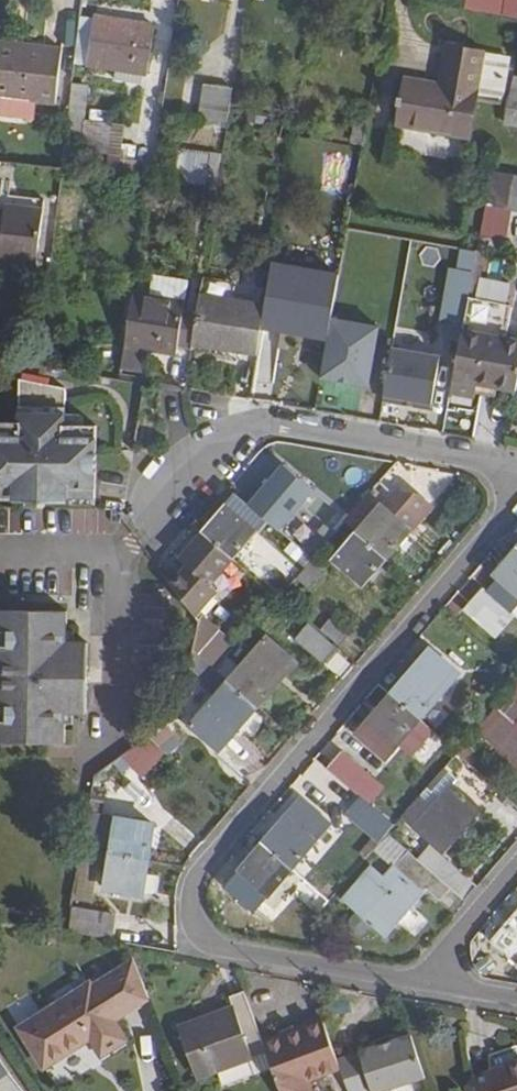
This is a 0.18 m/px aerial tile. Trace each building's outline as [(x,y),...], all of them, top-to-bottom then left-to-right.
[(466,8),(516,18),(516,0),(467,0),(466,8)] [(93,16),(92,19),(86,66),(145,75),(153,25),(93,16)] [(92,19),(80,18),(74,65),(86,66),(92,19)] [(0,43),(0,96),(54,103),(61,50),(0,43)] [(487,50),(445,43),(437,84),(479,91),(486,54),(487,50)] [(479,95),(505,100),(510,75),(513,58),(486,54),(479,91),(437,84),(406,78),(397,124),(471,136),(479,95)] [(88,87),(72,85),(64,149),(80,151),(84,119),(88,87)] [(232,89),(202,85),(197,116),(214,119),(227,122),(232,89)] [(505,122),(516,124),(516,89),(512,88),(505,122)] [(227,128),(228,122),(227,122),(214,119),(201,117),(199,126),(212,129),(212,126),(227,128)] [(124,124),(84,119),(80,151),(120,157),(124,124)] [(221,155),(179,148),(174,182),(216,188),(221,155)] [(479,235),(503,239),(509,210),(516,212),(516,176),(490,171),(479,235)] [(216,188),(174,182),(173,188),(215,194),(216,188)] [(43,211),(4,207),(4,212),(0,211),(0,260),(38,264),(43,211)] [(455,267),(473,269),(476,252),(458,250),(455,267)] [(441,269),(439,325),(464,326),(466,270),(441,269)] [(188,281),(152,275),(148,296),(185,301),(188,281)] [(474,296),(506,300),(509,283),(476,278),(474,296)] [(148,296),(131,293),(123,346),(143,349),(176,355),(178,346),(183,310),(185,301),(148,296)] [(200,296),(197,312),(192,343),(257,354),(265,306),(200,296)] [(197,312),(183,310),(178,346),(191,347),(192,343),(197,312)] [(463,329),(451,392),(476,397),(478,384),(516,391),(516,390),(516,339),(463,329)] [(123,346),(119,368),(140,371),(143,349),(123,346)] [(427,408),(434,355),(384,348),(377,401),(427,408)] [(0,440),(0,492),(1,492),(1,501),(23,502),(24,505),(55,505),(55,502),(94,502),(95,429),(63,428),(63,392),(17,383),(16,427),(1,427),(1,440),(0,440)] [(367,496),(345,521),(358,533),(388,558),(411,530),(433,505),(414,489),(402,491),(386,509),(382,505),(380,508),(367,496)] [(218,498),(194,525),(203,532),(233,558),(265,520),(236,495),(227,506),(218,498)] [(187,566),(210,586),(233,558),(203,532),(179,559),(187,566)] [(335,559),(364,585),(388,558),(358,533),(335,559)] [(516,594),(516,551),(516,550),(494,575),(516,594)] [(328,567),(314,557),(288,588),(300,597),(308,588),(310,589),(328,567)] [(187,566),(172,585),(195,615),(216,591),(210,586),(187,566)] [(496,638),(514,616),(483,589),(464,610),(496,638)] [(86,717),(87,646),(65,645),(65,615),(0,615),(0,630),(0,747),(64,748),(64,717),(86,717)] [(322,632),(340,647),(350,635),(332,620),(322,632)] [(296,639),(325,664),(339,647),(310,623),(296,639)] [(202,688),(217,670),(227,658),(237,646),(219,631),(199,654),(201,656),(190,669),(201,679),(197,683),(202,688)] [(296,662),(268,637),(240,669),(230,681),(258,706),(296,662)] [(459,674),(430,649),(392,693),(421,720),(459,674)] [(227,658),(217,670),(230,681),(240,669),(227,658)] [(202,688),(214,699),(230,681),(217,670),(202,688)] [(191,726),(219,750),(258,706),(230,681),(214,699),(191,726)] [(507,696),(516,704),(516,684),(507,696)] [(368,721),(399,746),(421,720),(392,693),(368,721)] [(507,696),(478,730),(516,764),(516,704),(507,696)] [(166,724),(148,736),(162,750),(175,735),(166,724)] [(148,736),(121,756),(134,768),(146,778),(168,755),(162,750),(148,736)] [(345,753),(330,770),(359,794),(371,779),(373,777),(345,753)] [(134,768),(121,756),(112,764),(127,777),(134,768)] [(456,778),(445,768),(401,818),(411,826),(413,826),(444,852),(481,809),(452,783),(456,778)] [(371,779),(359,794),(360,795),(370,804),(383,789),(371,779)] [(91,793),(88,812),(102,814),(105,796),(91,793)] [(360,795),(351,806),(363,816),(374,825),(386,835),(387,834),(395,825),(370,804),(360,795)] [(329,825),(301,800),(267,839),(297,865),(329,825)] [(102,814),(88,812),(82,849),(111,853),(149,859),(155,824),(102,814)] [(374,825),(363,816),(356,824),(368,833),(374,825)] [(425,889),(439,900),(450,888),(426,867),(387,834),(386,835),(372,851),(393,868),(384,879),(371,868),(346,899),(356,908),(374,923),(386,934),(425,889)] [(378,841),(372,836),(358,853),(364,858),(378,841)] [(225,887),(254,913),(297,865),(267,839),(225,887)] [(105,888),(144,894),(149,859),(111,853),(105,888)] [(437,855),(426,867),(450,888),(459,895),(470,882),(437,855)] [(489,941),(516,965),(516,907),(489,941)] [(374,923),(356,908),(349,917),(348,922),(349,929),(354,933),(363,933),(368,930),(374,923)] [(116,920),(72,913),(68,935),(112,942),(116,920)] [(91,1037),(102,1054),(126,1039),(114,1020),(148,999),(133,959),(92,985),(90,982),(20,1027),(44,1065),(91,1037)] [(254,1058),(253,1057),(267,1052),(265,1045),(245,991),(231,996),(234,1006),(179,1026),(197,1077),(249,1060),(254,1058)] [(267,1052),(273,1067),(281,1090),(314,1090),(310,1080),(342,1067),(335,1050),(323,1014),(310,1019),(313,1030),(292,1038),(291,1035),(265,1045),(267,1052)] [(335,1050),(342,1067),(350,1090),(360,1090),(423,1068),(409,1024),(335,1050)] [(493,1070),(516,1062),(516,1048),(516,1044),(488,1054),(493,1070)] [(254,1058),(249,1060),(254,1074),(273,1067),(267,1052),(253,1057),(254,1058)] [(473,1077),(478,1090),(516,1090),(516,1062),(493,1070),(473,1077)]
